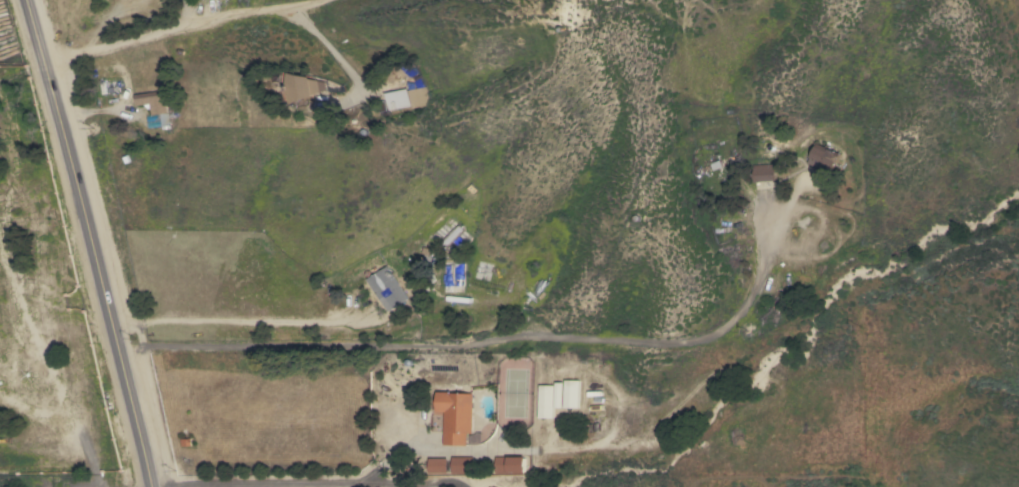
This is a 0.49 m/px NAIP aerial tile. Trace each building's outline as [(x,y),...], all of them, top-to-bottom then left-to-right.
[(327,90),(314,94),(314,96),(292,103),(288,91),(288,86),(290,72),(312,76),(313,79),(326,81),(327,90)] [(34,113),(28,115),(19,82),(25,81),(34,113)] [(408,106),(387,110),(383,93),(404,88),(408,106)] [(160,91),(162,99),(165,113),(158,114),(150,116),(149,110),(145,111),(144,104),(135,106),(133,95),(160,91)] [(158,114),(165,114),(166,126),(166,129),(160,130),(160,126),(147,128),(146,116),(150,116),(158,114)] [(814,144),(839,154),(831,173),(807,163),(814,144)] [(773,163),(774,180),(752,181),(752,180),(747,180),(747,173),(752,172),(752,165),(773,163)] [(447,217),(461,230),(463,228),(466,231),(465,232),(466,234),(448,254),(444,250),(445,249),(430,235),(447,217)] [(454,263),(462,264),(462,286),(454,286),(454,263)] [(406,298),(388,311),(366,279),(384,266),(406,298)] [(577,408),(563,407),(564,379),(578,380),(577,408)] [(562,408),(554,407),(555,382),(562,382),(562,408)] [(539,385),(554,385),(554,418),(539,418),(539,385)] [(472,433),(467,433),(466,445),(443,445),(444,411),(435,411),(436,391),(448,391),(448,393),(473,393),(472,433)] [(452,457),(473,456),(473,473),(452,473),(452,457)] [(525,472),(496,473),(495,457),(525,457),(525,472)] [(429,473),(429,458),(447,458),(447,473),(429,473)]
